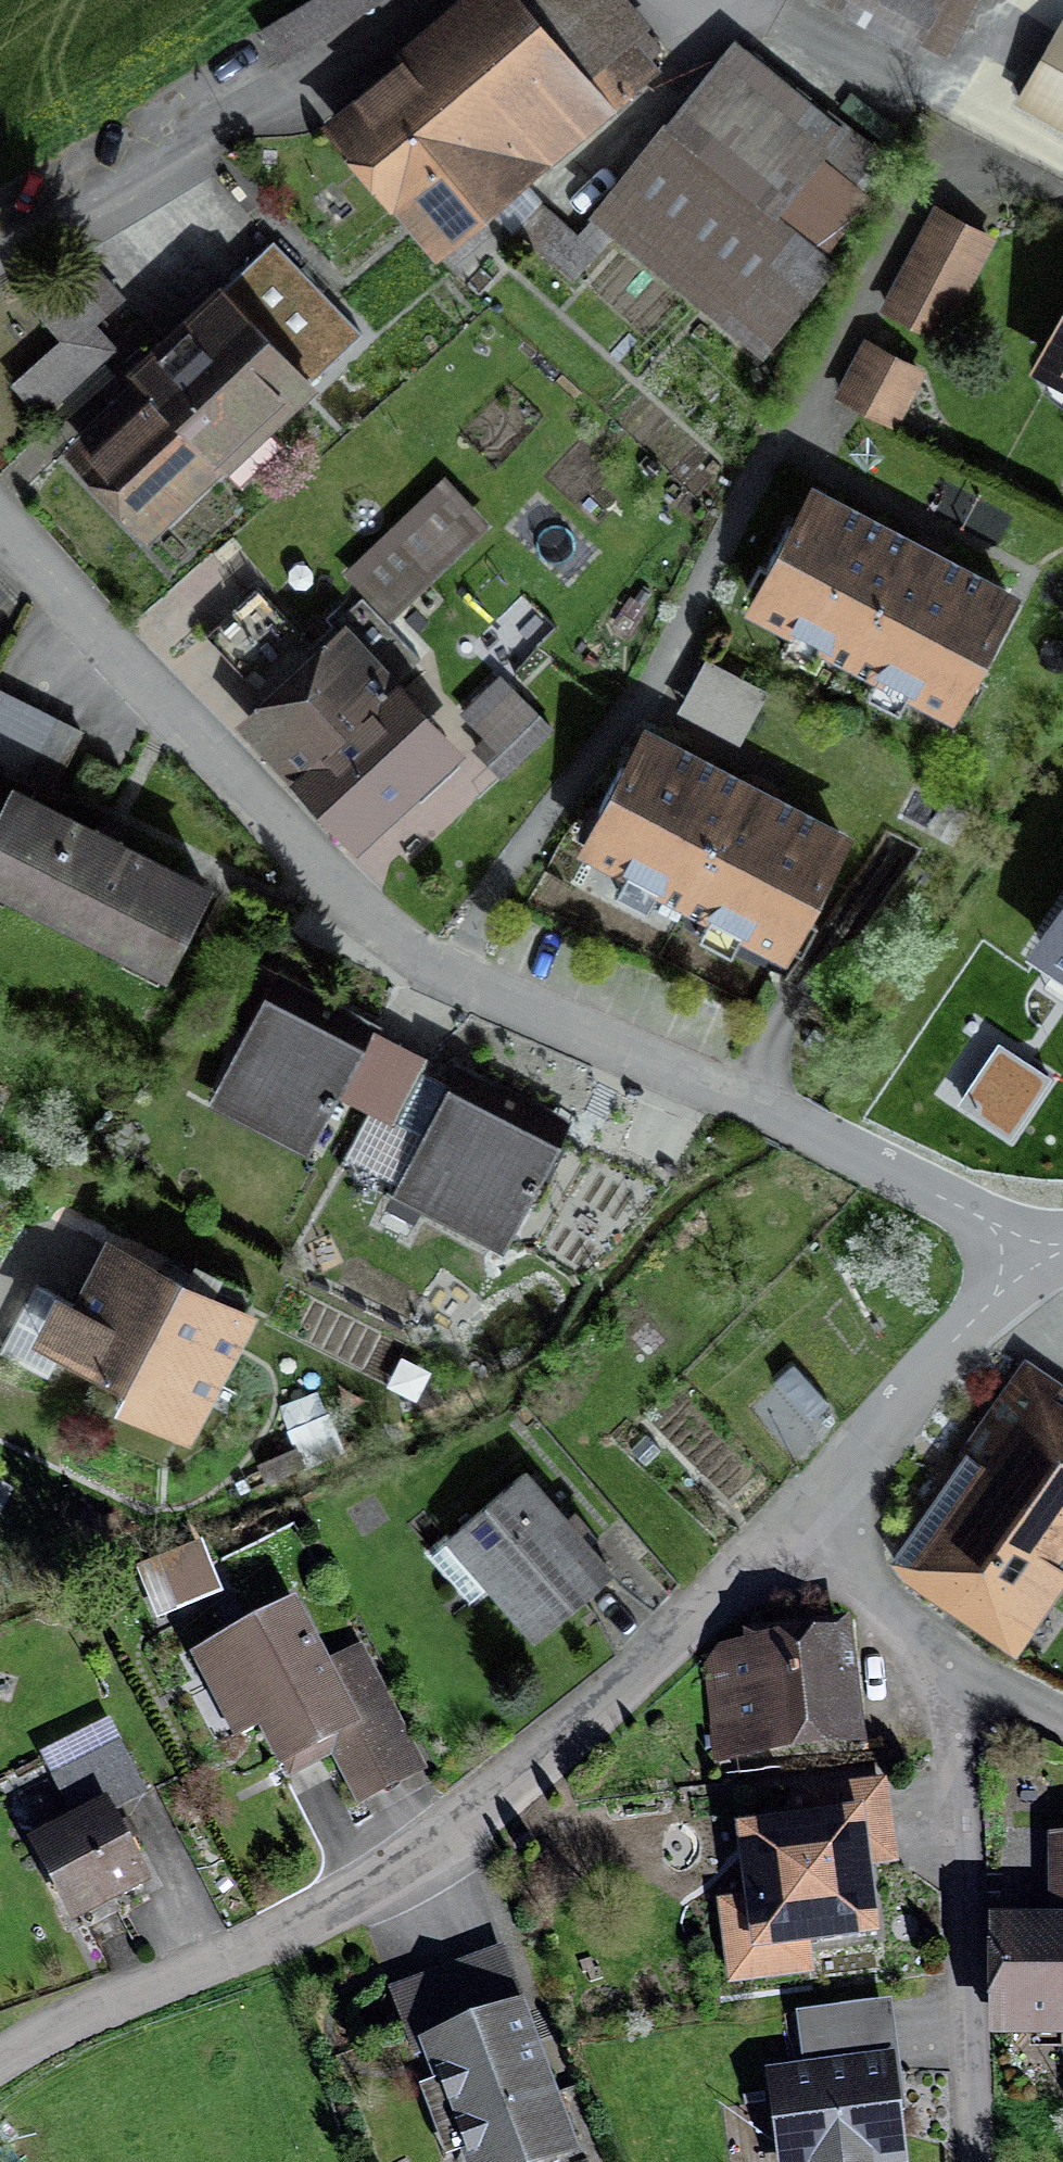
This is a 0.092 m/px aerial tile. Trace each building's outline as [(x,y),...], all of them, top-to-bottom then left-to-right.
[(257,34),(278,65),(386,0),(312,0),(257,34)] [(324,128),(443,269),(660,87),(663,45),(624,0),(477,0),(324,128)] [(911,57),(919,45),(946,61),(979,0),(809,0),(911,57)] [(1024,117),(1062,140),(1062,49),(1024,117)] [(894,168),(745,50),(596,227),(776,372),(894,168)] [(531,211),(516,231),(575,276),(591,255),(531,211)] [(1003,248),(937,216),(887,318),(953,350),(1003,248)] [(280,254),(74,454),(165,547),(371,347),(280,254)] [(85,258),(32,302),(65,342),(17,382),(41,411),(113,352),(92,327),(122,302),(85,258)] [(1043,383),(1062,393),(1062,342),(1043,383)] [(932,385),(868,350),(838,404),(901,439),(932,385)] [(1031,602),(819,498),(759,621),(970,724),(1031,602)] [(448,501),(358,586),(397,627),(487,543),(448,501)] [(346,624),(241,718),(365,857),(471,763),(346,624)] [(773,703),(709,669),(680,724),(744,757),(773,703)] [(506,681),(471,713),(492,737),(480,748),(505,775),(552,732),(506,681)] [(0,691),(0,756),(56,782),(81,728),(0,691)] [(864,845),(653,736),(589,859),(800,968),(864,845)] [(234,889),(28,787),(0,844),(0,886),(190,979),(234,889)] [(1034,961),(1062,980),(1062,916),(1034,961)] [(215,1113),(306,1158),(338,1095),(362,1046),(271,1001),(215,1113)] [(362,1046),(338,1095),(396,1123),(426,1061),(368,1033),(362,1046)] [(1046,1081),(999,1051),(962,1107),(1009,1137),(1046,1081)] [(555,1132),(463,1084),(417,1173),(509,1220),(555,1132)] [(0,1097),(0,1118),(9,1102),(0,1097)] [(257,1310),(112,1236),(53,1351),(199,1425),(257,1310)] [(1048,1395),(920,1578),(1029,1650),(1062,1602),(1062,1404),(1048,1395)] [(532,1481),(455,1547),(550,1659),(628,1594),(532,1481)] [(338,1671),(301,1610),(200,1662),(246,1753),(270,1741),(287,1785),(334,1763),(368,1819),(433,1782),(370,1656),(338,1671)] [(858,1644),(713,1662),(726,1769),(871,1751),(858,1644)] [(112,1730),(51,1763),(83,1823),(145,1790),(112,1730)] [(115,1815),(42,1852),(86,1938),(159,1901),(115,1815)] [(864,1829),(749,1840),(760,1957),(880,1942),(864,1829)] [(1005,1941),(1007,2032),(1062,2030),(1062,1851),(1058,1851),(1059,1943),(1005,1941)] [(471,1974),(395,2001),(418,2064),(442,2056),(479,2161),(567,2161),(572,2160),(545,2085),(533,2052),(522,2021),(492,2032),(471,1974)] [(780,2086),(788,2161),(900,2161),(891,2074),(780,2086)]
